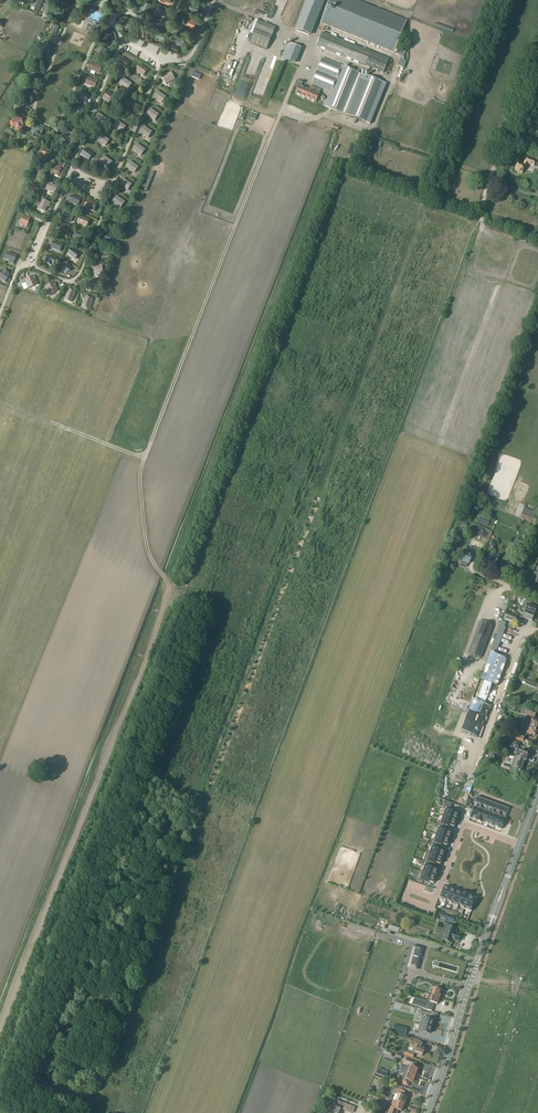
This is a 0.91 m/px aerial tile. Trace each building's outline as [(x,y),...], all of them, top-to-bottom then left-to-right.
[(48,0),(44,10),(50,12),(54,3),(48,0)] [(296,30),(309,35),(323,0),(308,0),(296,30)] [(321,23),(394,53),(407,21),(356,0),(330,0),(321,23)] [(144,1),(140,10),(147,13),(149,8),(150,8),(152,4),(144,1)] [(192,2),(190,8),(192,9),(191,11),(195,13),(196,10),(198,11),(200,5),(192,2)] [(68,8),(61,5),(56,16),(63,19),(68,8)] [(158,6),(155,14),(163,17),(165,11),(161,9),(162,8),(158,6)] [(192,19),(187,17),(185,24),(193,27),(196,19),(192,17),(192,19)] [(134,29),(136,23),(123,18),(121,24),(134,29)] [(258,21),(255,30),(271,36),(272,37),(275,28),(258,21)] [(141,24),(138,30),(147,33),(149,27),(141,24)] [(113,32),(107,30),(104,39),(109,41),(113,32)] [(255,30),(250,43),(266,49),(271,36),(255,30)] [(157,31),(155,37),(163,40),(165,34),(157,31)] [(322,32),(316,46),(383,73),(389,59),(322,32)] [(173,43),(171,48),(176,50),(178,46),(185,43),(183,37),(183,36),(175,39),(175,40),(177,45),(175,44),(173,43)] [(49,55),(53,45),(47,43),(42,53),(49,55)] [(104,60),(108,50),(101,47),(97,57),(104,60)] [(284,53),(282,59),(294,63),(296,58),(284,53)] [(38,56),(34,65),(42,68),(46,61),(40,58),(41,57),(38,56)] [(121,56),(117,63),(126,69),(130,62),(121,56)] [(322,58),(311,84),(331,92),(327,101),(326,100),(324,106),(366,122),(383,82),(322,58)] [(89,69),(99,73),(102,67),(91,63),(89,69)] [(140,64),(135,70),(144,76),(149,70),(140,64)] [(166,85),(175,80),(172,74),(163,78),(166,85)] [(32,76),(30,83),(38,86),(41,80),(35,77),(36,77),(33,76),(32,76)] [(94,80),(89,77),(86,84),(96,88),(99,80),(94,78),(94,80)] [(124,78),(119,84),(128,90),(133,83),(124,78)] [(306,98),(308,99),(316,102),(320,92),(321,90),(310,86),(309,89),(299,85),(296,94),(306,98)] [(27,90),(24,96),(31,99),(34,93),(27,90)] [(158,90),(153,97),(162,103),(167,97),(158,90)] [(75,99),(86,104),(90,96),(79,91),(75,99)] [(108,91),(103,98),(112,104),(116,97),(108,91)] [(126,99),(122,105),(130,111),(135,105),(126,99)] [(28,108),(17,104),(14,110),(25,115),(28,108)] [(78,107),(74,116),(79,118),(78,119),(81,121),(85,113),(86,111),(78,107)] [(151,108),(147,115),(155,121),(160,114),(151,108)] [(99,113),(95,119),(103,125),(108,119),(99,113)] [(20,116),(12,118),(13,120),(15,128),(24,125),(22,118),(21,118),(20,116)] [(118,120),(113,127),(122,133),(126,126),(118,120)] [(31,132),(30,135),(33,137),(34,133),(42,136),(44,129),(41,128),(34,125),(31,132)] [(144,126),(140,132),(148,138),(153,132),(144,126)] [(64,133),(61,139),(73,143),(75,137),(76,136),(73,134),(72,136),(64,133)] [(101,134),(97,141),(106,147),(110,140),(101,134)] [(137,143),(133,150),(142,156),(146,149),(137,143)] [(61,148),(58,157),(64,159),(66,154),(68,154),(69,151),(67,150),(61,148)] [(85,148),(81,154),(89,160),(94,154),(85,148)] [(43,154),(41,160),(47,162),(50,154),(42,151),(41,154),(43,154)] [(104,155),(100,162),(108,168),(113,161),(104,155)] [(522,163),(518,162),(515,170),(522,173),(524,169),(525,170),(528,163),(534,166),(536,161),(528,158),(525,164),(522,163)] [(130,161),(126,167),(135,173),(139,167),(130,161)] [(52,168),(50,173),(59,176),(61,170),(61,169),(60,169),(61,167),(53,165),(53,166),(52,168)] [(36,173),(34,177),(37,178),(42,180),(46,170),(40,168),(39,170),(36,169),(35,172),(36,173)] [(124,178),(119,185),(128,191),(132,184),(124,178)] [(54,182),(49,181),(46,189),(55,193),(58,186),(53,184),(54,182)] [(32,184),(29,192),(32,194),(37,196),(41,184),(38,183),(37,186),(32,184)] [(72,195),(69,201),(78,205),(81,199),(72,195)] [(117,196),(112,202),(121,208),(126,202),(117,196)] [(84,207),(94,212),(97,203),(87,199),(84,207)] [(46,212),(50,203),(43,200),(39,210),(46,212)] [(68,220),(71,221),(75,214),(64,210),(62,214),(69,217),(68,220)] [(84,216),(81,215),(77,222),(87,227),(90,221),(83,218),(84,216)] [(23,216),(20,224),(27,227),(31,217),(27,216),(26,218),(23,216)] [(66,229),(60,226),(57,234),(67,237),(70,228),(67,227),(66,229)] [(108,232),(104,241),(112,244),(115,237),(110,235),(111,234),(108,232)] [(75,233),(74,237),(81,240),(85,242),(86,237),(82,236),(75,233)] [(53,241),(50,248),(60,251),(63,243),(60,242),(59,244),(53,241)] [(72,248),(68,254),(75,259),(79,254),(72,248)] [(104,251),(98,251),(99,258),(109,258),(109,249),(104,249),(104,251)] [(7,253),(4,259),(9,261),(9,262),(14,264),(17,257),(7,253)] [(48,256),(46,258),(46,261),(46,262),(50,263),(49,265),(51,266),(52,264),(54,265),(56,259),(49,255),(48,256)] [(64,262),(59,268),(66,273),(69,271),(70,268),(67,265),(68,264),(66,262),(65,263),(64,262)] [(98,266),(92,267),(92,274),(103,273),(102,264),(98,265),(98,266)] [(0,273),(0,278),(5,282),(9,276),(8,276),(9,274),(4,270),(3,272),(2,271),(0,273)] [(24,279),(28,289),(38,285),(34,275),(24,279)] [(92,281),(86,282),(87,289),(97,288),(97,280),(92,280),(92,281)] [(59,292),(55,282),(45,286),(49,296),(59,292)] [(69,288),(64,300),(72,303),(76,291),(69,288)] [(86,296),(81,307),(89,311),(94,299),(86,296)] [(524,508),(520,519),(536,524),(537,518),(537,513),(524,508)] [(510,547),(522,551),(525,543),(513,538),(510,547)] [(473,555),(471,555),(472,552),(464,549),(463,551),(462,551),(461,552),(464,553),(460,562),(461,562),(460,564),(467,566),(468,564),(469,565),(473,555)] [(517,565),(504,560),(494,556),(490,566),(500,570),(502,565),(509,568),(508,569),(511,570),(511,571),(512,569),(515,570),(517,565)] [(525,600),(521,610),(526,611),(535,615),(537,608),(534,607),(533,605),(533,604),(527,601),(525,600)] [(523,618),(521,617),(520,620),(526,622),(527,621),(529,620),(532,621),(535,615),(526,611),(523,618)] [(518,616),(507,612),(504,620),(515,624),(518,616)] [(493,626),(481,622),(469,653),(481,657),(493,626)] [(490,690),(498,668),(487,664),(479,686),(481,687),(490,690)] [(537,684),(527,680),(526,684),(536,688),(537,684)] [(470,706),(459,736),(479,744),(489,713),(483,711),(490,690),(481,687),(473,707),(470,706)] [(526,722),(526,723),(526,725),(529,726),(537,729),(537,728),(537,722),(531,719),(530,719),(530,717),(527,715),(526,718),(526,719),(526,720),(526,722)] [(523,736),(518,734),(516,740),(524,743),(527,734),(530,735),(531,734),(535,736),(537,729),(529,726),(525,725),(522,732),(524,733),(523,736)] [(515,753),(514,757),(518,758),(526,761),(528,754),(525,753),(525,752),(523,751),(522,752),(519,751),(520,750),(518,749),(518,746),(520,742),(513,739),(513,740),(510,739),(507,745),(510,747),(515,748),(513,752),(515,753)] [(501,769),(509,772),(509,771),(514,773),(516,768),(521,770),(524,761),(526,761),(518,758),(514,757),(510,767),(503,764),(502,767),(501,769)] [(471,814),(470,818),(476,820),(476,821),(480,809),(482,805),(484,799),(478,796),(475,802),(480,804),(478,808),(474,806),(473,809),(471,814)] [(480,809),(476,821),(482,823),(482,822),(487,811),(488,807),(490,801),(484,799),(482,805),(486,806),(485,810),(480,809)] [(444,805),(443,809),(446,810),(444,816),(457,821),(459,817),(458,817),(459,814),(457,814),(450,811),(451,808),(453,802),(446,800),(444,805)] [(482,822),(482,823),(483,822),(489,825),(493,813),(494,809),(496,803),(490,801),(488,807),(492,809),(491,813),(487,811),(482,822)] [(493,813),(489,825),(495,827),(499,816),(500,812),(503,806),(496,803),(494,809),(499,811),(497,815),(493,814),(493,813)] [(499,816),(495,827),(501,829),(509,808),(503,806),(500,812),(501,812),(505,813),(503,817),(499,816)] [(439,821),(437,824),(444,827),(445,824),(454,827),(455,825),(456,825),(457,821),(444,816),(441,822),(439,821)] [(437,824),(436,827),(439,828),(437,835),(451,840),(452,836),(451,835),(452,833),(443,829),(444,827),(437,824)] [(432,840),(430,843),(437,845),(438,842),(447,846),(448,844),(449,844),(451,840),(437,835),(434,841),(432,840)] [(430,843),(429,846),(432,847),(430,853),(444,858),(445,854),(444,854),(445,852),(436,848),(437,845),(430,843)] [(425,858),(423,862),(430,864),(431,861),(440,864),(441,862),(442,862),(444,858),(430,853),(427,859),(425,858)] [(423,862),(422,865),(425,866),(423,872),(437,877),(438,873),(437,872),(438,870),(429,867),(430,864),(423,862)] [(418,877),(416,880),(423,883),(424,880),(428,881),(433,883),(434,881),(435,881),(437,877),(423,872),(420,878),(418,877)] [(444,887),(439,900),(446,902),(446,901),(450,890),(444,887)] [(450,890),(446,901),(449,902),(449,903),(452,904),(457,892),(450,890)] [(457,892),(452,904),(458,907),(459,905),(463,893),(462,894),(457,892)] [(463,893),(459,905),(462,906),(461,908),(464,909),(469,896),(463,893)] [(469,896),(464,909),(471,911),(474,903),(475,901),(475,899),(471,897),(469,897),(470,896),(469,896)] [(456,933),(457,929),(444,924),(439,939),(452,944),(453,941),(459,942),(461,935),(456,933)] [(415,946),(409,967),(417,969),(423,948),(415,946)] [(434,988),(432,995),(439,997),(441,990),(434,988)] [(427,1001),(414,997),(412,1004),(432,1010),(425,1008),(426,1005),(433,1007),(434,1003),(437,1004),(439,997),(429,994),(427,1001)] [(419,1011),(418,1013),(426,1015),(425,1019),(422,1018),(421,1018),(420,1024),(421,1024),(431,1027),(433,1020),(432,1020),(433,1017),(430,1016),(431,1014),(419,1011)] [(420,1024),(418,1031),(429,1034),(431,1027),(421,1024),(420,1024)] [(414,1048),(412,1052),(422,1056),(425,1049),(421,1048),(423,1043),(412,1038),(409,1046),(414,1048)] [(394,1052),(385,1049),(383,1054),(392,1058),(394,1052)] [(415,1053),(405,1050),(403,1055),(413,1058),(415,1053)] [(403,1064),(396,1081),(399,1082),(406,1085),(408,1080),(412,1082),(417,1069),(415,1068),(417,1063),(405,1058),(403,1064)] [(395,1093),(396,1093),(394,1097),(391,1096),(390,1098),(394,1100),(393,1100),(404,1104),(407,1097),(403,1096),(405,1091),(402,1090),(404,1087),(399,1085),(398,1085),(395,1093)] [(340,1108),(349,1112),(352,1106),(337,1100),(336,1101),(334,1100),(332,1105),(328,1112),(329,1112),(339,1112),(340,1108)] [(393,1100),(390,1108),(385,1106),(383,1111),(388,1112),(397,1112),(398,1109),(402,1110),(404,1104),(393,1100)]
